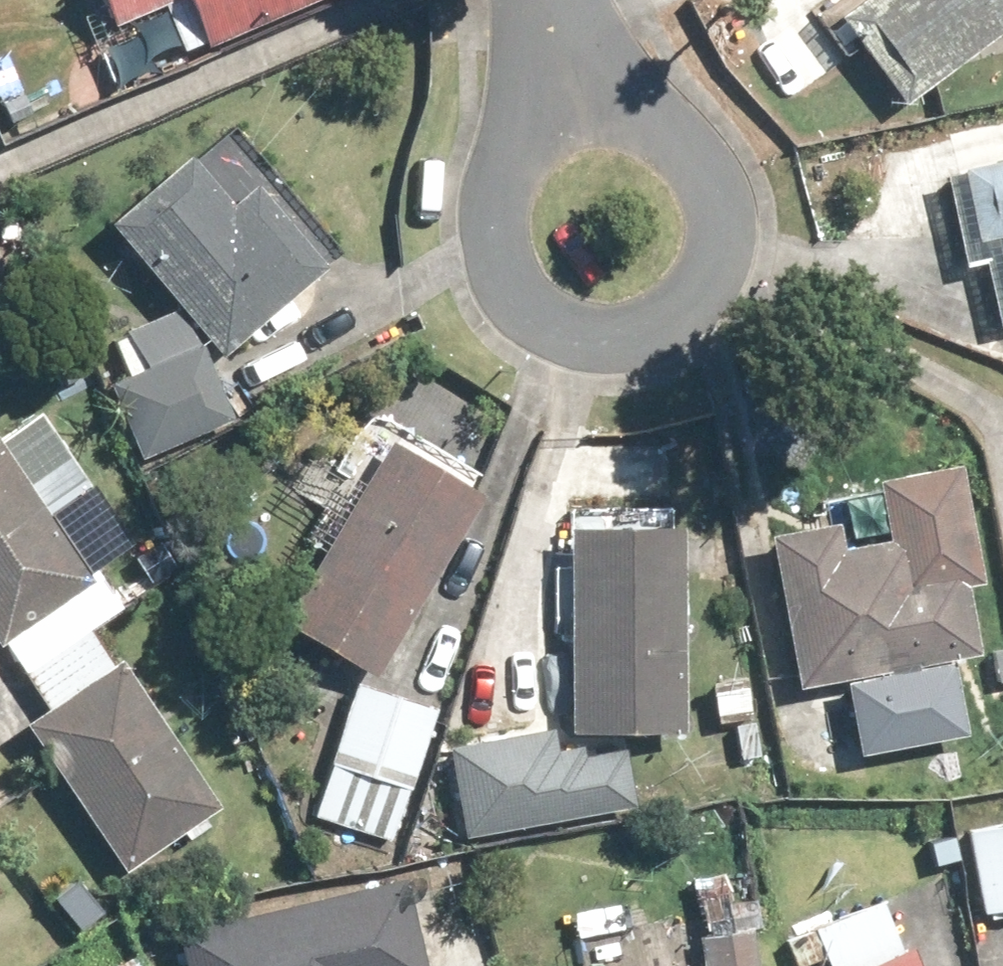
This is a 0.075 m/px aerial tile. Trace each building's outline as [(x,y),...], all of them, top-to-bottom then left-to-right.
[(96,28),(112,21),(113,23),(169,2),(197,49),(314,0),(84,0),(96,28)] [(827,17),(893,107),(1002,26),(1002,0),(850,0),(827,17)] [(221,208),(176,156),(95,226),(212,360),(317,269),(246,187),(221,208)] [(948,171),(965,246),(1002,237),(1002,159),(948,171)] [(103,384),(133,460),(226,422),(195,346),(103,384)] [(0,434),(0,641),(85,584),(34,507),(61,487),(14,424),(0,434)] [(470,498),(374,442),(266,625),(362,681),(470,498)] [(862,482),(874,546),(832,554),(826,524),(758,536),(786,691),(843,680),(856,751),(959,733),(945,659),(971,654),(958,586),(970,584),(948,466),(862,482)] [(668,528),(554,531),(559,735),(674,732),(668,528)] [(109,660),(10,725),(107,874),(207,809),(109,660)] [(429,710),(346,685),(305,818),(387,844),(429,710)] [(539,724),(451,739),(467,827),(636,798),(626,740),(544,754),(539,724)] [(956,833),(973,916),(1002,910),(1002,823),(956,833)] [(395,879),(262,912),(165,936),(172,965),(417,965),(395,879)] [(899,950),(860,965),(906,965),(899,950)]
